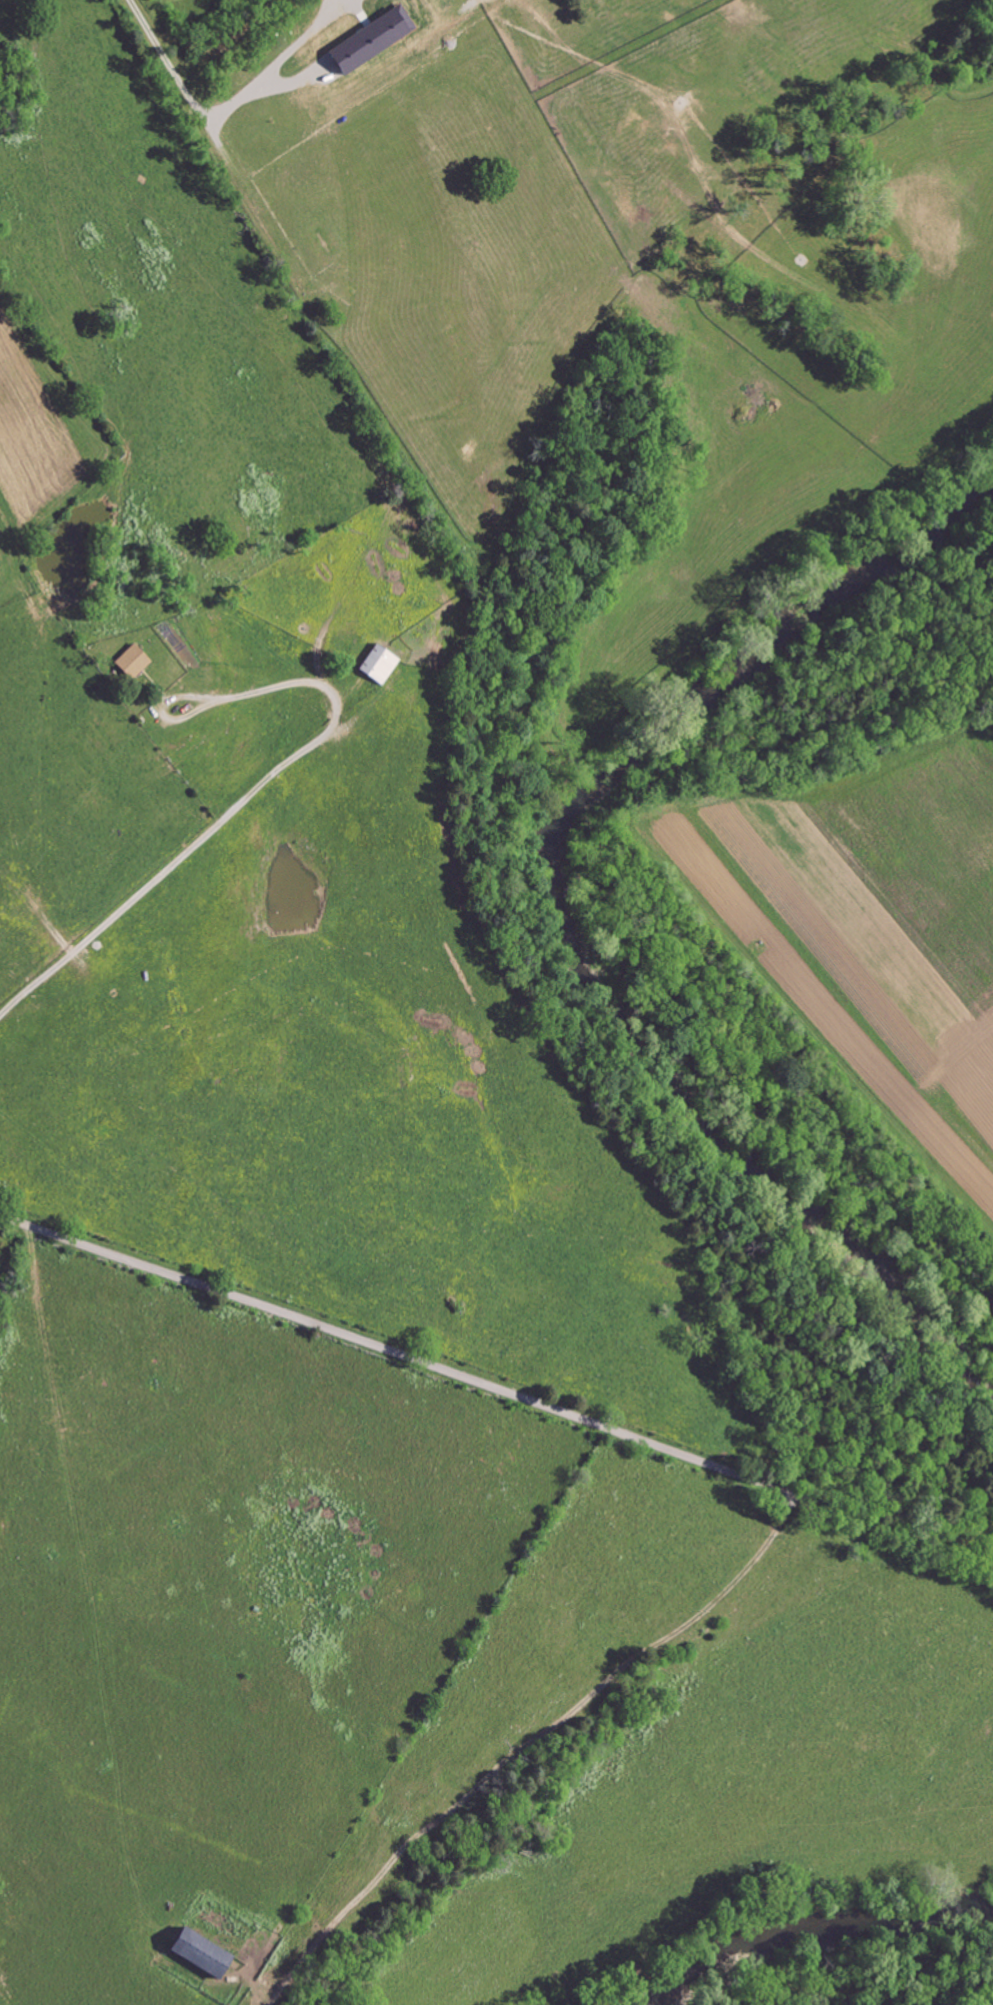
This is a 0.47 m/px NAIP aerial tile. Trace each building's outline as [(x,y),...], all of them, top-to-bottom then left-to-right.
[(327,52),(342,76),(416,30),(401,5),(327,52)] [(150,663),(132,645),(112,664),(130,682),(150,663)] [(399,660),(374,645),(358,672),(383,687),(399,660)] [(218,1979),(230,1953),(178,1929),(166,1954),(218,1979)]
